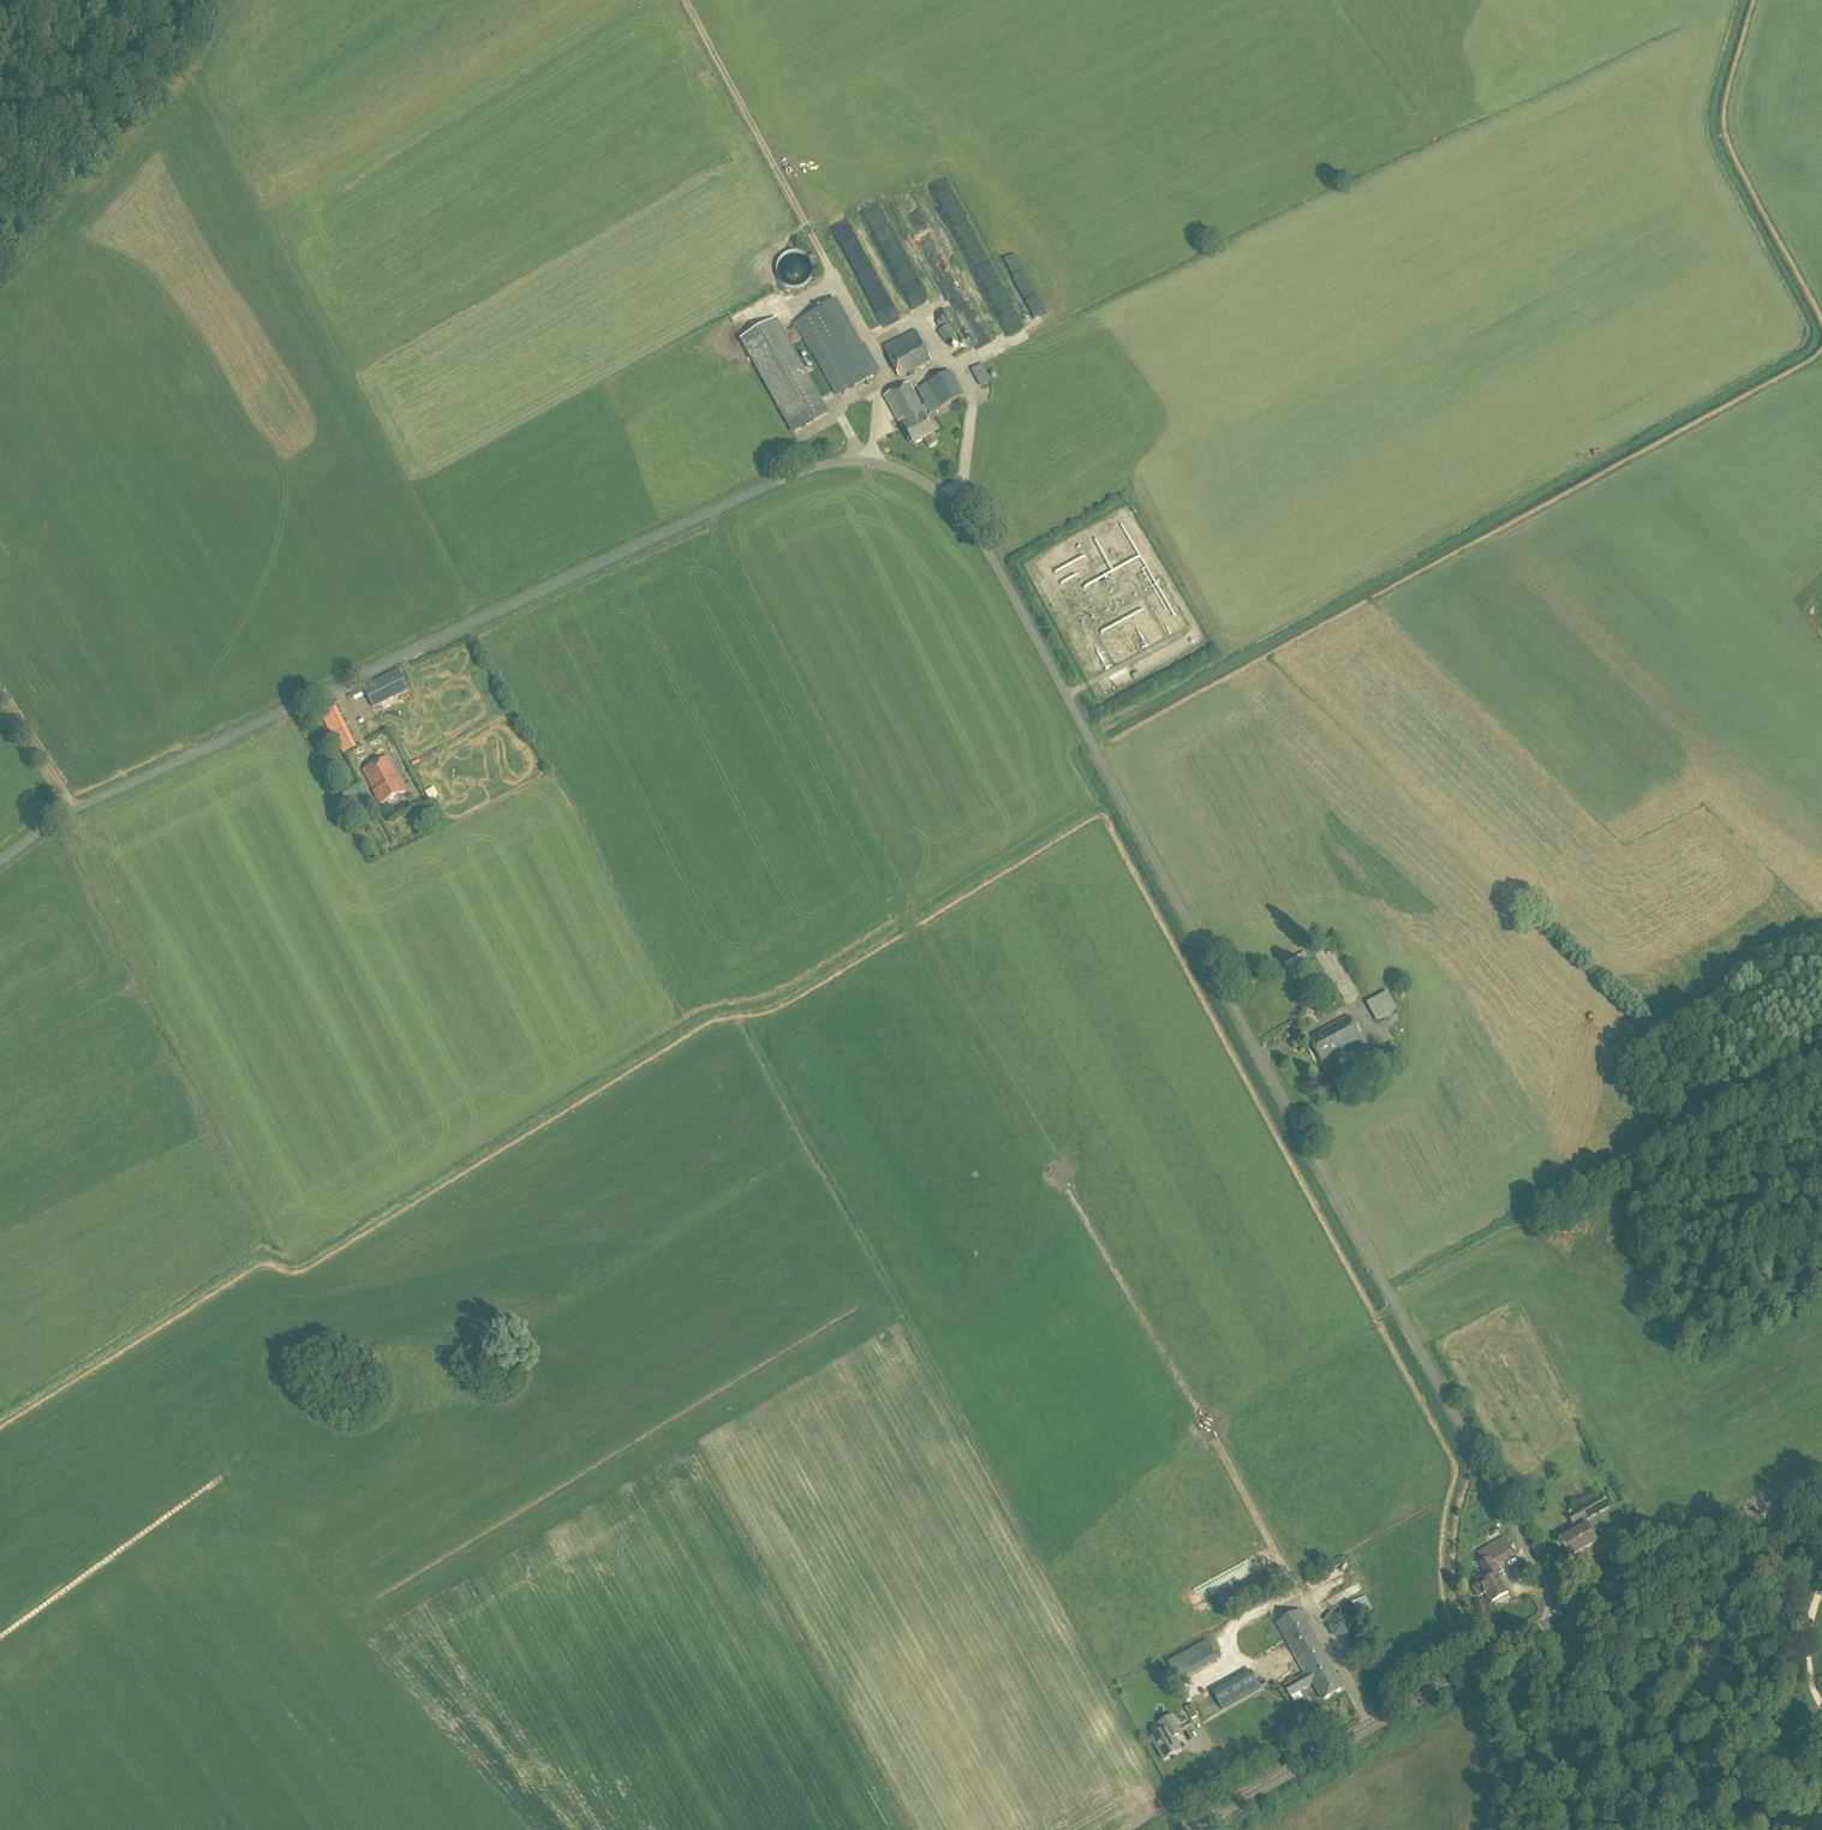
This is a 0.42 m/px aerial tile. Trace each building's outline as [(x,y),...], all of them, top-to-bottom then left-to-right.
[(935,194),(953,187),(949,177),(931,184),(935,194)] [(955,196),(942,199),(950,227),(960,224),(963,235),(970,233),(966,219),(962,220),(955,196)] [(877,229),(873,230),(886,257),(903,249),(884,208),(870,215),(877,229)] [(848,259),(861,254),(849,222),(836,227),(848,259)] [(793,289),(795,289),(797,289),(798,289),(800,288),(802,288),(804,287),(805,286),(807,285),(808,284),(809,282),(810,281),(811,279),(812,278),(812,276),(813,274),(813,272),(813,271),(813,269),(813,267),(812,266),(812,264),(811,262),(810,261),(809,259),(808,258),(806,257),(805,256),(803,255),(802,254),(800,253),(798,253),(796,253),(794,253),(793,253),(791,253),(789,254),(787,254),(786,255),(784,256),(783,257),(782,259),(780,260),(779,262),(779,263),(778,265),(777,267),(777,268),(777,270),(777,272),(777,274),(777,276),(778,277),(779,279),(780,281),(781,282),(782,283),(783,285),(785,286),(786,287),(788,288),(789,288),(791,289),(793,289)] [(890,327),(904,321),(889,291),(881,294),(877,284),(881,282),(875,270),(866,275),(890,327)] [(953,303),(971,334),(990,323),(971,292),(953,303)] [(812,352),(837,397),(881,373),(865,344),(861,347),(851,330),(839,336),(835,328),(830,331),(819,311),(795,324),(810,349),(812,352)] [(743,338),(795,433),(828,414),(774,321),(743,338)] [(938,333),(948,346),(957,340),(947,326),(938,333)] [(884,347),(900,378),(932,361),(916,330),(884,347)] [(972,344),(977,353),(995,343),(990,334),(972,344)] [(971,369),(981,386),(992,381),(983,364),(971,369)] [(925,440),(929,447),(939,442),(935,435),(935,434),(924,413),(929,411),(931,415),(965,396),(952,371),(918,389),(926,405),(921,407),(909,384),(885,397),(902,429),(904,428),(914,446),(925,440)] [(1138,637),(1147,651),(1153,647),(1143,633),(1138,637)] [(1125,656),(1130,655),(1130,644),(1123,645),(1123,638),(1117,638),(1118,651),(1113,652),(1114,664),(1126,663),(1125,656)] [(1115,668),(1109,650),(1103,652),(1109,670),(1115,668)] [(398,670),(362,687),(373,708),(409,691),(399,669),(398,670)] [(337,707),(321,715),(321,716),(333,740),(336,739),(344,754),(357,747),(337,707)] [(398,778),(387,758),(364,770),(375,791),(374,792),(381,805),(407,792),(399,777),(398,778)] [(1291,978),(1312,968),(1307,959),(1287,970),(1291,978)] [(1376,1023),(1398,1011),(1387,992),(1366,1004),(1376,1023)] [(1317,1016),(1330,1010),(1325,1000),(1312,1006),(1317,1016)] [(1348,1057),(1344,1050),(1362,1040),(1349,1017),(1308,1039),(1321,1062),(1334,1055),(1341,1067),(1349,1062),(1347,1058),(1348,1057)] [(1394,1065),(1384,1047),(1366,1057),(1366,1055),(1359,1059),(1360,1060),(1342,1070),(1349,1083),(1377,1067),(1378,1070),(1385,1067),(1386,1069),(1394,1065)] [(1586,1525),(1585,1522),(1609,1508),(1601,1494),(1566,1515),(1575,1531),(1559,1540),(1570,1558),(1597,1542),(1586,1524),(1586,1525)] [(1491,1603),(1508,1593),(1493,1567),(1513,1555),(1503,1538),(1479,1552),(1485,1562),(1481,1564),(1489,1579),(1473,1589),(1478,1598),(1483,1595),(1484,1597),(1486,1596),(1491,1603)] [(1259,1559),(1191,1594),(1198,1609),(1267,1574),(1259,1559)] [(1503,1607),(1514,1602),(1510,1595),(1499,1601),(1503,1607)] [(1343,1688),(1333,1672),(1335,1671),(1301,1611),(1277,1625),(1306,1675),(1285,1687),(1290,1697),(1313,1684),(1322,1700),(1343,1688)] [(1346,1638),(1353,1626),(1347,1615),(1334,1615),(1327,1626),(1333,1637),(1346,1638)] [(1207,1641),(1197,1647),(1207,1666),(1218,1660),(1207,1641)] [(1177,1683),(1207,1666),(1197,1647),(1167,1664),(1177,1683)] [(1212,1693),(1222,1711),(1261,1690),(1251,1671),(1212,1693)] [(1191,1720),(1197,1717),(1191,1706),(1185,1709),(1191,1720)] [(1164,1760),(1182,1750),(1173,1734),(1180,1730),(1172,1716),(1159,1723),(1163,1732),(1152,1738),(1164,1760)]
